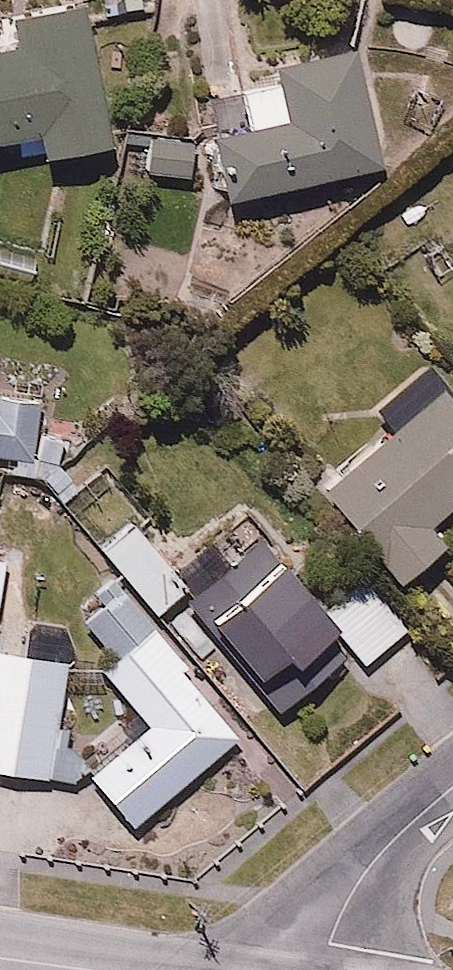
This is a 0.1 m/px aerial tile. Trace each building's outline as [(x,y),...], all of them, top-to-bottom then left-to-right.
[(21,144),(24,158),(120,138),(93,0),(0,0),(0,148),(21,144)] [(247,104),(208,111),(224,190),(386,158),(361,31),(238,55),(247,104)] [(196,130),(146,125),(142,166),(192,171),(196,130)] [(0,234),(0,268),(36,274),(41,241),(0,234)] [(435,375),(313,488),(397,578),(450,530),(434,512),(452,494),(452,395),(435,375)] [(42,499),(61,394),(0,383),(0,491),(42,499)] [(185,554),(136,500),(96,536),(160,608),(190,581),(175,563),(185,554)] [(409,622),(366,577),(336,611),(254,526),(178,599),(209,631),(218,622),(260,666),(286,641),(296,651),(327,621),(366,662),(409,622)] [(81,613),(109,647),(109,675),(145,717),(87,765),(131,819),(241,728),(107,568),(88,586),(99,599),(81,613)] [(0,644),(0,769),(54,776),(70,652),(0,644)]
